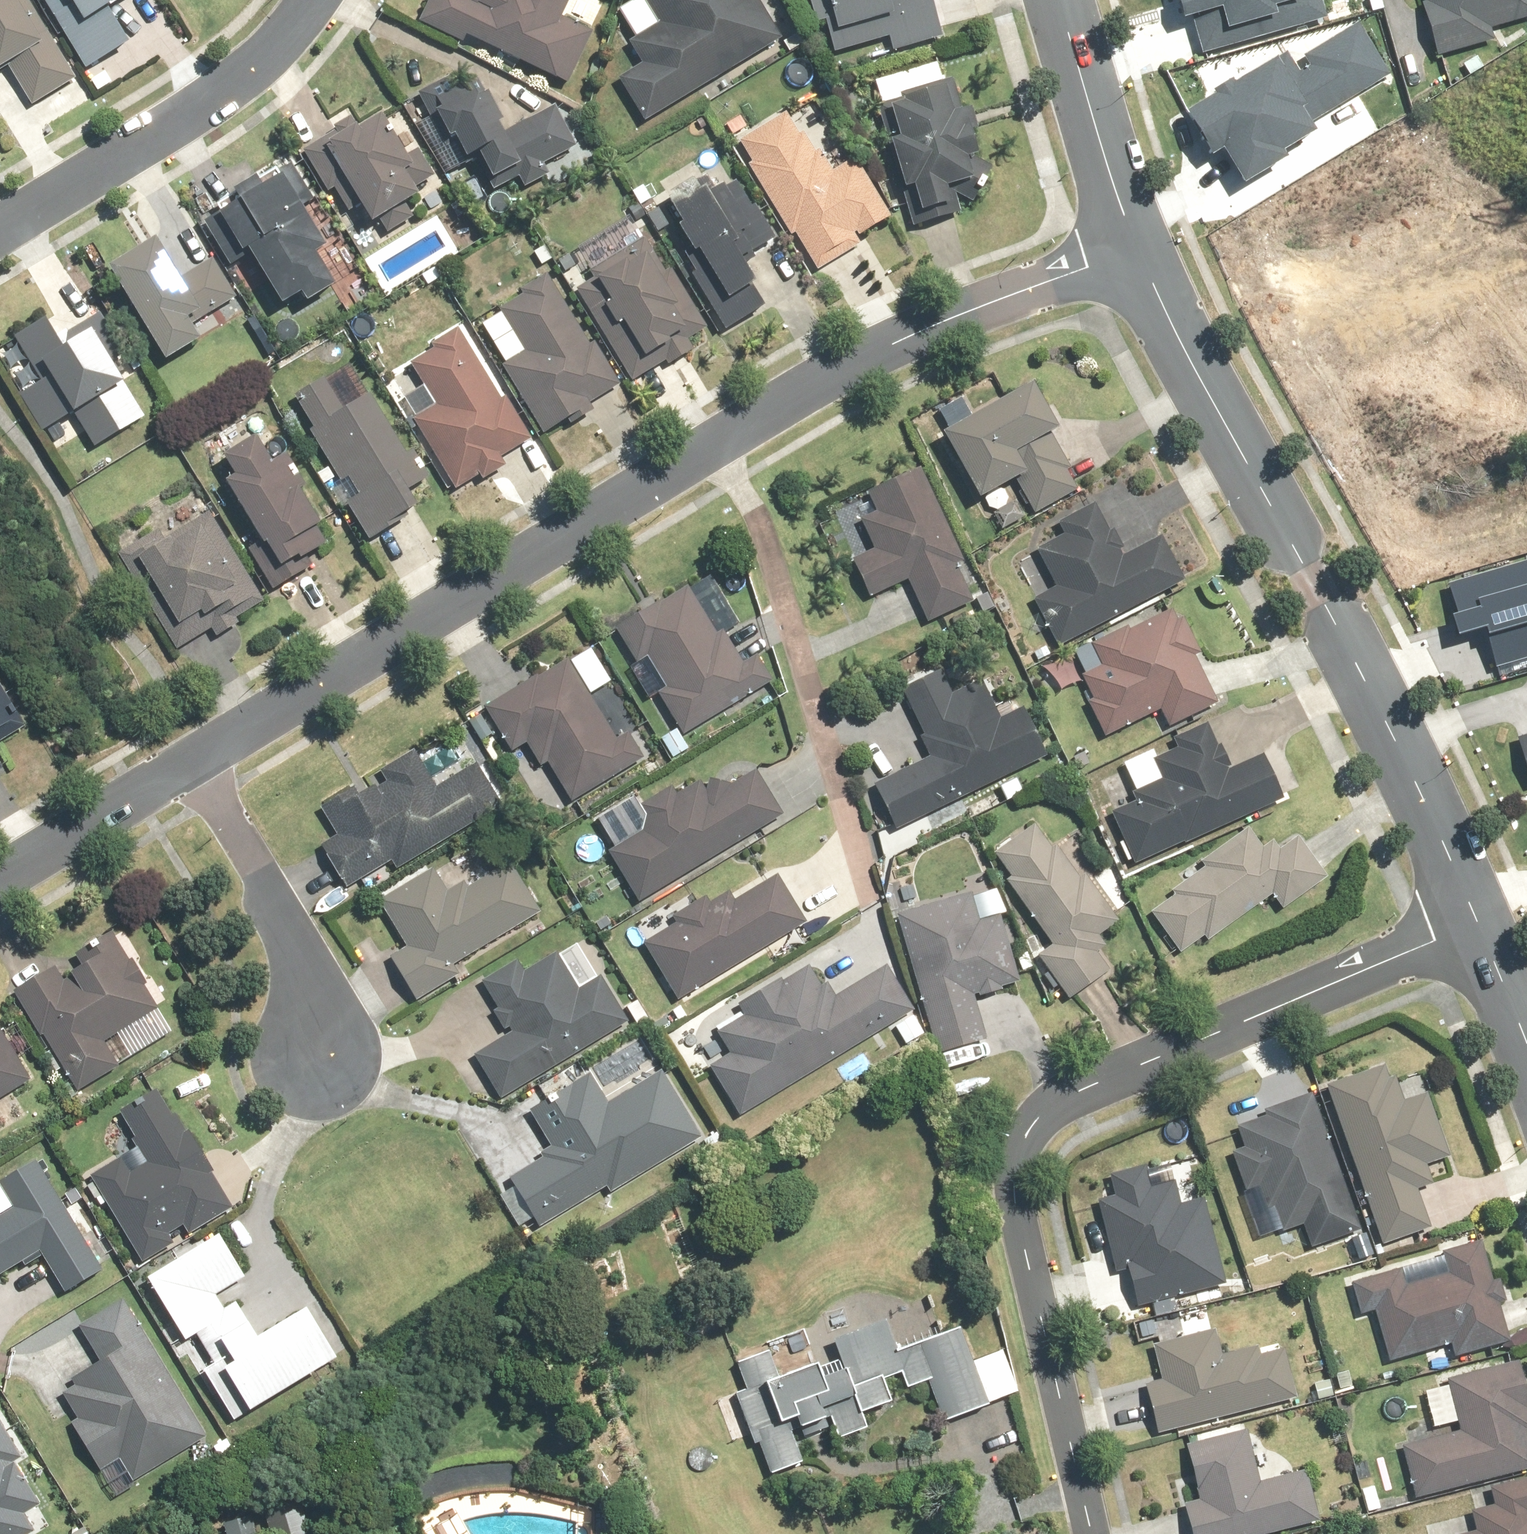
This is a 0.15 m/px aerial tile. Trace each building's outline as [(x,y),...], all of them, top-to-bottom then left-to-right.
[(6,67),(30,106),(74,80),(25,0),(0,0),(0,70),(6,67)] [(83,70),(123,45),(103,10),(120,0),(41,0),(83,70)] [(466,39),(566,85),(605,0),(604,0),(426,0),(416,23),(464,45),(466,39)] [(616,79),(643,120),(777,34),(755,0),(644,0),(659,25),(628,45),(640,64),(616,79)] [(833,55),(884,37),(889,53),(937,37),(925,0),(815,0),(833,55)] [(1195,50),(1327,20),(1323,0),(1184,0),(1195,50)] [(1424,2),(1415,5),(1433,62),(1495,43),(1492,35),(1526,24),(1526,0),(1423,0),(1424,2)] [(1356,13),(1202,108),(1244,177),(1281,154),(1275,143),(1392,71),(1356,13)] [(873,84),(881,105),(895,139),(882,144),(900,189),(907,186),(925,232),(955,221),(942,189),(981,174),(965,134),(970,131),(950,80),(940,84),(932,65),(873,84)] [(502,134),(474,77),(452,88),(449,81),(407,101),(417,122),(427,117),(440,143),(449,139),(460,162),(471,157),(485,185),(491,182),(495,189),(516,179),(521,190),(545,178),(540,167),(546,164),(554,181),(581,167),(553,109),(502,134)] [(720,132),(725,140),(789,235),(792,233),(815,269),(848,247),(844,241),(886,212),(851,159),(832,171),(822,155),(814,160),(782,111),(753,130),(743,116),(720,132)] [(313,138),(365,224),(373,219),(382,235),(408,219),(399,204),(412,196),(409,190),(431,177),(414,150),(402,157),(379,118),(356,132),(347,117),(313,138)] [(235,254),(242,251),(275,305),(292,295),(298,304),(327,286),(307,254),(321,246),(296,206),(313,196),(292,163),(276,173),(271,165),(205,205),(235,254)] [(738,257),(768,239),(730,172),(679,202),(675,196),(663,203),(676,225),(671,228),(687,256),(683,258),(711,308),(707,310),(720,332),(766,306),(738,257)] [(661,273),(643,240),(589,270),(593,278),(590,280),(602,302),(596,306),(607,327),(616,322),(635,356),(616,366),(627,386),(690,351),(685,342),(707,331),(672,268),(661,273)] [(148,241),(102,269),(157,363),(193,341),(184,326),(232,298),(210,261),(173,283),(148,241)] [(513,335),(493,345),(541,434),(589,407),(585,400),(614,385),(551,272),(515,291),(520,299),(499,311),(513,335)] [(44,431),(69,415),(91,450),(141,418),(119,384),(141,371),(110,323),(105,326),(98,314),(74,330),(61,309),(13,339),(30,366),(35,363),(43,377),(19,392),(44,431)] [(414,417),(408,420),(451,490),(476,474),(480,480),(502,466),(498,459),(530,439),(504,397),(499,400),(455,328),(428,344),(432,349),(409,364),(423,386),(402,399),(414,417)] [(321,381),(292,398),(310,429),(306,432),(337,483),(343,478),(355,498),(344,505),(365,540),(413,511),(402,491),(426,477),(409,451),(402,455),(366,395),(340,412),(321,381)] [(1056,431),(1027,381),(939,434),(978,499),(1011,479),(1032,516),(1077,490),(1045,437),(1056,431)] [(227,478),(219,483),(258,548),(250,553),(271,589),(311,567),(306,558),(323,548),(297,502),(305,497),(280,456),(264,466),(249,440),(217,460),(227,478)] [(873,550),(850,560),(865,597),(902,581),(921,624),(967,603),(950,566),(963,560),(922,469),(867,493),(875,512),(859,519),(873,550)] [(1052,589),(1031,600),(1054,647),(1179,586),(1156,539),(1123,555),(1097,500),(1055,520),(1062,534),(1033,548),(1052,589)] [(160,525),(121,548),(178,645),(202,631),(220,661),(252,642),(237,615),(265,599),(211,507),(166,534),(160,525)] [(1445,581),(1453,614),(1443,617),(1450,641),(1476,634),(1486,674),(1526,663),(1526,560),(1445,581)] [(741,666),(724,636),(740,627),(710,574),(611,630),(632,666),(645,658),(660,685),(651,690),(676,734),(769,681),(757,658),(741,666)] [(1085,676),(1079,679),(1089,700),(1083,703),(1103,742),(1154,715),(1162,733),(1214,707),(1189,658),(1199,653),(1177,608),(1129,633),(1126,627),(1073,653),(1085,676)] [(1079,683),(1068,656),(1040,667),(1051,694),(1079,683)] [(560,662),(482,714),(508,753),(520,745),(536,769),(541,765),(570,809),(645,760),(626,732),(613,741),(560,662)] [(926,758),(870,786),(893,831),(1044,755),(1020,707),(996,719),(978,683),(954,695),(940,667),(900,688),(923,735),(916,739),(926,758)] [(24,727),(0,688),(0,741),(24,727)] [(1177,748),(1125,770),(1133,791),(1126,794),(1130,805),(1106,815),(1127,867),(1276,801),(1258,757),(1229,769),(1209,721),(1172,736),(1177,748)] [(1526,777),(1526,733),(1514,737),(1526,777)] [(412,751),(329,801),(346,829),(316,847),(344,893),(388,866),(392,872),(500,805),(472,760),(432,784),(412,751)] [(639,832),(606,851),(636,903),(781,817),(753,770),(725,787),(719,777),(701,787),(699,783),(679,795),(671,783),(637,804),(644,817),(639,832)] [(1077,881),(1035,822),(992,853),(1007,875),(1002,879),(1048,942),(1032,953),(1067,1001),(1100,976),(1087,958),(1102,947),(1094,935),(1116,920),(1084,876),(1077,881)] [(1262,848),(1246,827),(1199,859),(1203,867),(1168,891),(1172,898),(1147,915),(1175,955),(1198,939),(1202,944),(1267,900),(1275,910),(1323,876),(1295,836),(1274,850),(1269,843),(1262,848)] [(441,889),(428,868),(375,901),(404,947),(384,959),(412,1005),(545,922),(507,861),(465,887),(459,878),(441,889)] [(674,923),(640,945),(676,1002),(804,920),(777,876),(735,903),(729,895),(713,905),(705,893),(669,916),(674,923)] [(970,895),(895,916),(934,1060),(986,1046),(973,1001),(1017,989),(998,919),(1004,917),(997,890),(970,897),(970,895)] [(107,932),(10,990),(73,1094),(170,1036),(142,989),(143,988),(128,962),(126,963),(107,932)] [(514,960),(480,983),(495,1008),(490,1011),(506,1036),(472,1058),(502,1105),(626,1024),(597,979),(573,942),(523,974),(514,960)] [(728,1054),(707,1067),(739,1118),(910,1011),(884,968),(836,998),(826,982),(819,987),(806,967),(780,982),(778,978),(734,1005),(738,1012),(712,1028),(728,1054)] [(31,1081),(0,1031),(0,1100),(31,1081)] [(1385,1066),(1324,1089),(1382,1247),(1427,1231),(1412,1192),(1430,1186),(1424,1168),(1448,1160),(1425,1094),(1399,1103),(1385,1066)] [(591,1073),(526,1111),(547,1146),(536,1152),(539,1159),(506,1179),(537,1230),(606,1189),(610,1196),(702,1142),(660,1070),(608,1101),(591,1073)] [(136,1146),(86,1178),(141,1262),(172,1243),(167,1236),(182,1225),(187,1233),(229,1206),(156,1092),(117,1117),(136,1146)] [(1244,1147),(1228,1153),(1243,1193),(1255,1188),(1264,1213),(1272,1210),(1280,1231),(1300,1224),(1309,1248),(1362,1227),(1312,1094),(1265,1113),(1267,1117),(1237,1128),(1244,1147)] [(30,1161),(0,1180),(0,1192),(10,1209),(0,1215),(0,1273),(19,1261),(23,1269),(40,1258),(63,1295),(100,1271),(30,1161)] [(1178,1311),(1174,1297),(1223,1285),(1201,1200),(1180,1206),(1174,1183),(1149,1190),(1143,1166),(1107,1175),(1111,1193),(1096,1197),(1115,1273),(1125,1270),(1134,1308),(1151,1304),(1155,1317),(1178,1311)] [(213,1234),(140,1276),(222,1419),(328,1359),(301,1311),(257,1335),(236,1298),(214,1310),(203,1292),(236,1274),(213,1234)] [(1478,1245),(1347,1279),(1358,1320),(1370,1318),(1383,1364),(1446,1348),(1449,1360),(1503,1346),(1493,1307),(1505,1303),(1499,1279),(1488,1282),(1478,1245)] [(204,1438),(119,1301),(74,1328),(95,1363),(69,1379),(73,1386),(61,1393),(77,1418),(66,1424),(95,1471),(116,1459),(131,1483),(204,1438)] [(779,1340),(732,1359),(744,1389),(714,1401),(731,1441),(745,1434),(763,1477),(803,1461),(794,1441),(824,1428),(830,1442),(866,1427),(860,1411),(885,1400),(877,1382),(898,1373),(904,1389),(928,1379),(946,1421),(1014,1393),(996,1350),(967,1361),(954,1329),(892,1355),(878,1321),(787,1359),(779,1340)] [(1158,1381),(1142,1385),(1153,1433),(1293,1400),(1282,1353),(1258,1358),(1256,1350),(1223,1358),(1216,1329),(1149,1344),(1158,1381)] [(1401,1446),(1413,1498),(1526,1472),(1526,1445),(1523,1429),(1526,1429),(1526,1419),(1514,1363),(1445,1379),(1457,1433),(1401,1446)] [(1331,1380),(1310,1385),(1314,1405),(1335,1401),(1331,1380)] [(1180,1503),(1189,1533),(1270,1533),(1316,1521),(1301,1466),(1260,1477),(1246,1428),(1182,1446),(1196,1499),(1180,1503)] [(25,1533),(15,1517),(31,1508),(5,1466),(17,1458),(0,1430),(0,1533),(25,1533)] [(1485,1486),(1490,1502),(1470,1508),(1475,1528),(1453,1533),(1526,1533),(1526,1475),(1485,1486)]
